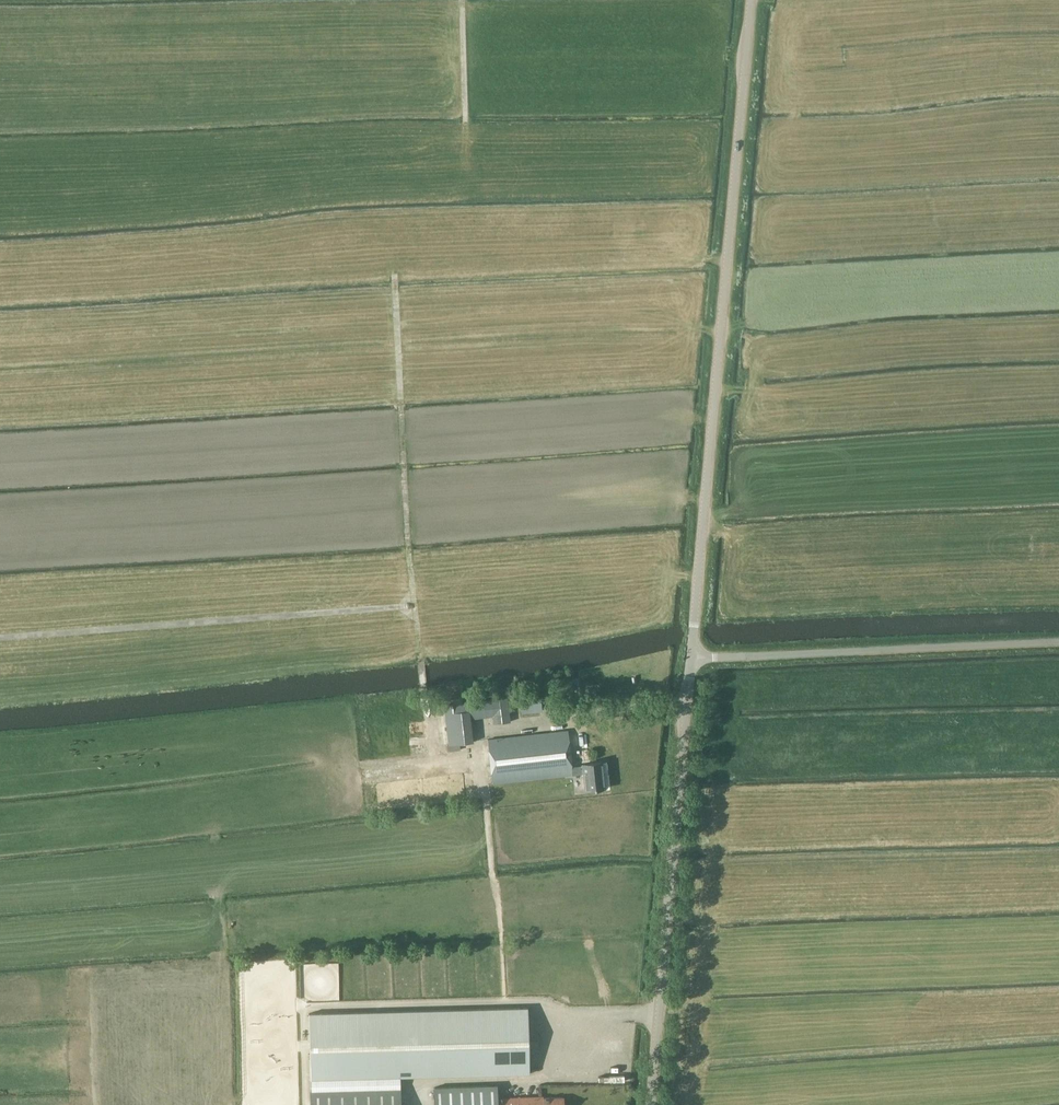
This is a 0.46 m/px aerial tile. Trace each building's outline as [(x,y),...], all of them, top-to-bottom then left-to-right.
[(445,706),(449,745),(460,744),(473,742),(470,719),(494,716),(494,724),(510,722),(507,698),(445,706)] [(541,700),(521,703),(522,714),(543,711),(541,700)] [(488,740),(493,784),(573,775),(584,773),(586,791),(606,788),(602,762),(583,765),(583,766),(572,767),(568,731),(488,740)] [(447,745),(448,752),(461,750),(460,744),(449,745),(447,745)] [(530,1074),(528,1007),(309,1013),(310,1079),(530,1074)] [(433,1088),(434,1104),(563,1104),(563,1098),(544,1099),(544,1096),(497,1099),(496,1087),(433,1088)] [(311,1091),(311,1104),(400,1104),(399,1088),(311,1091)]
